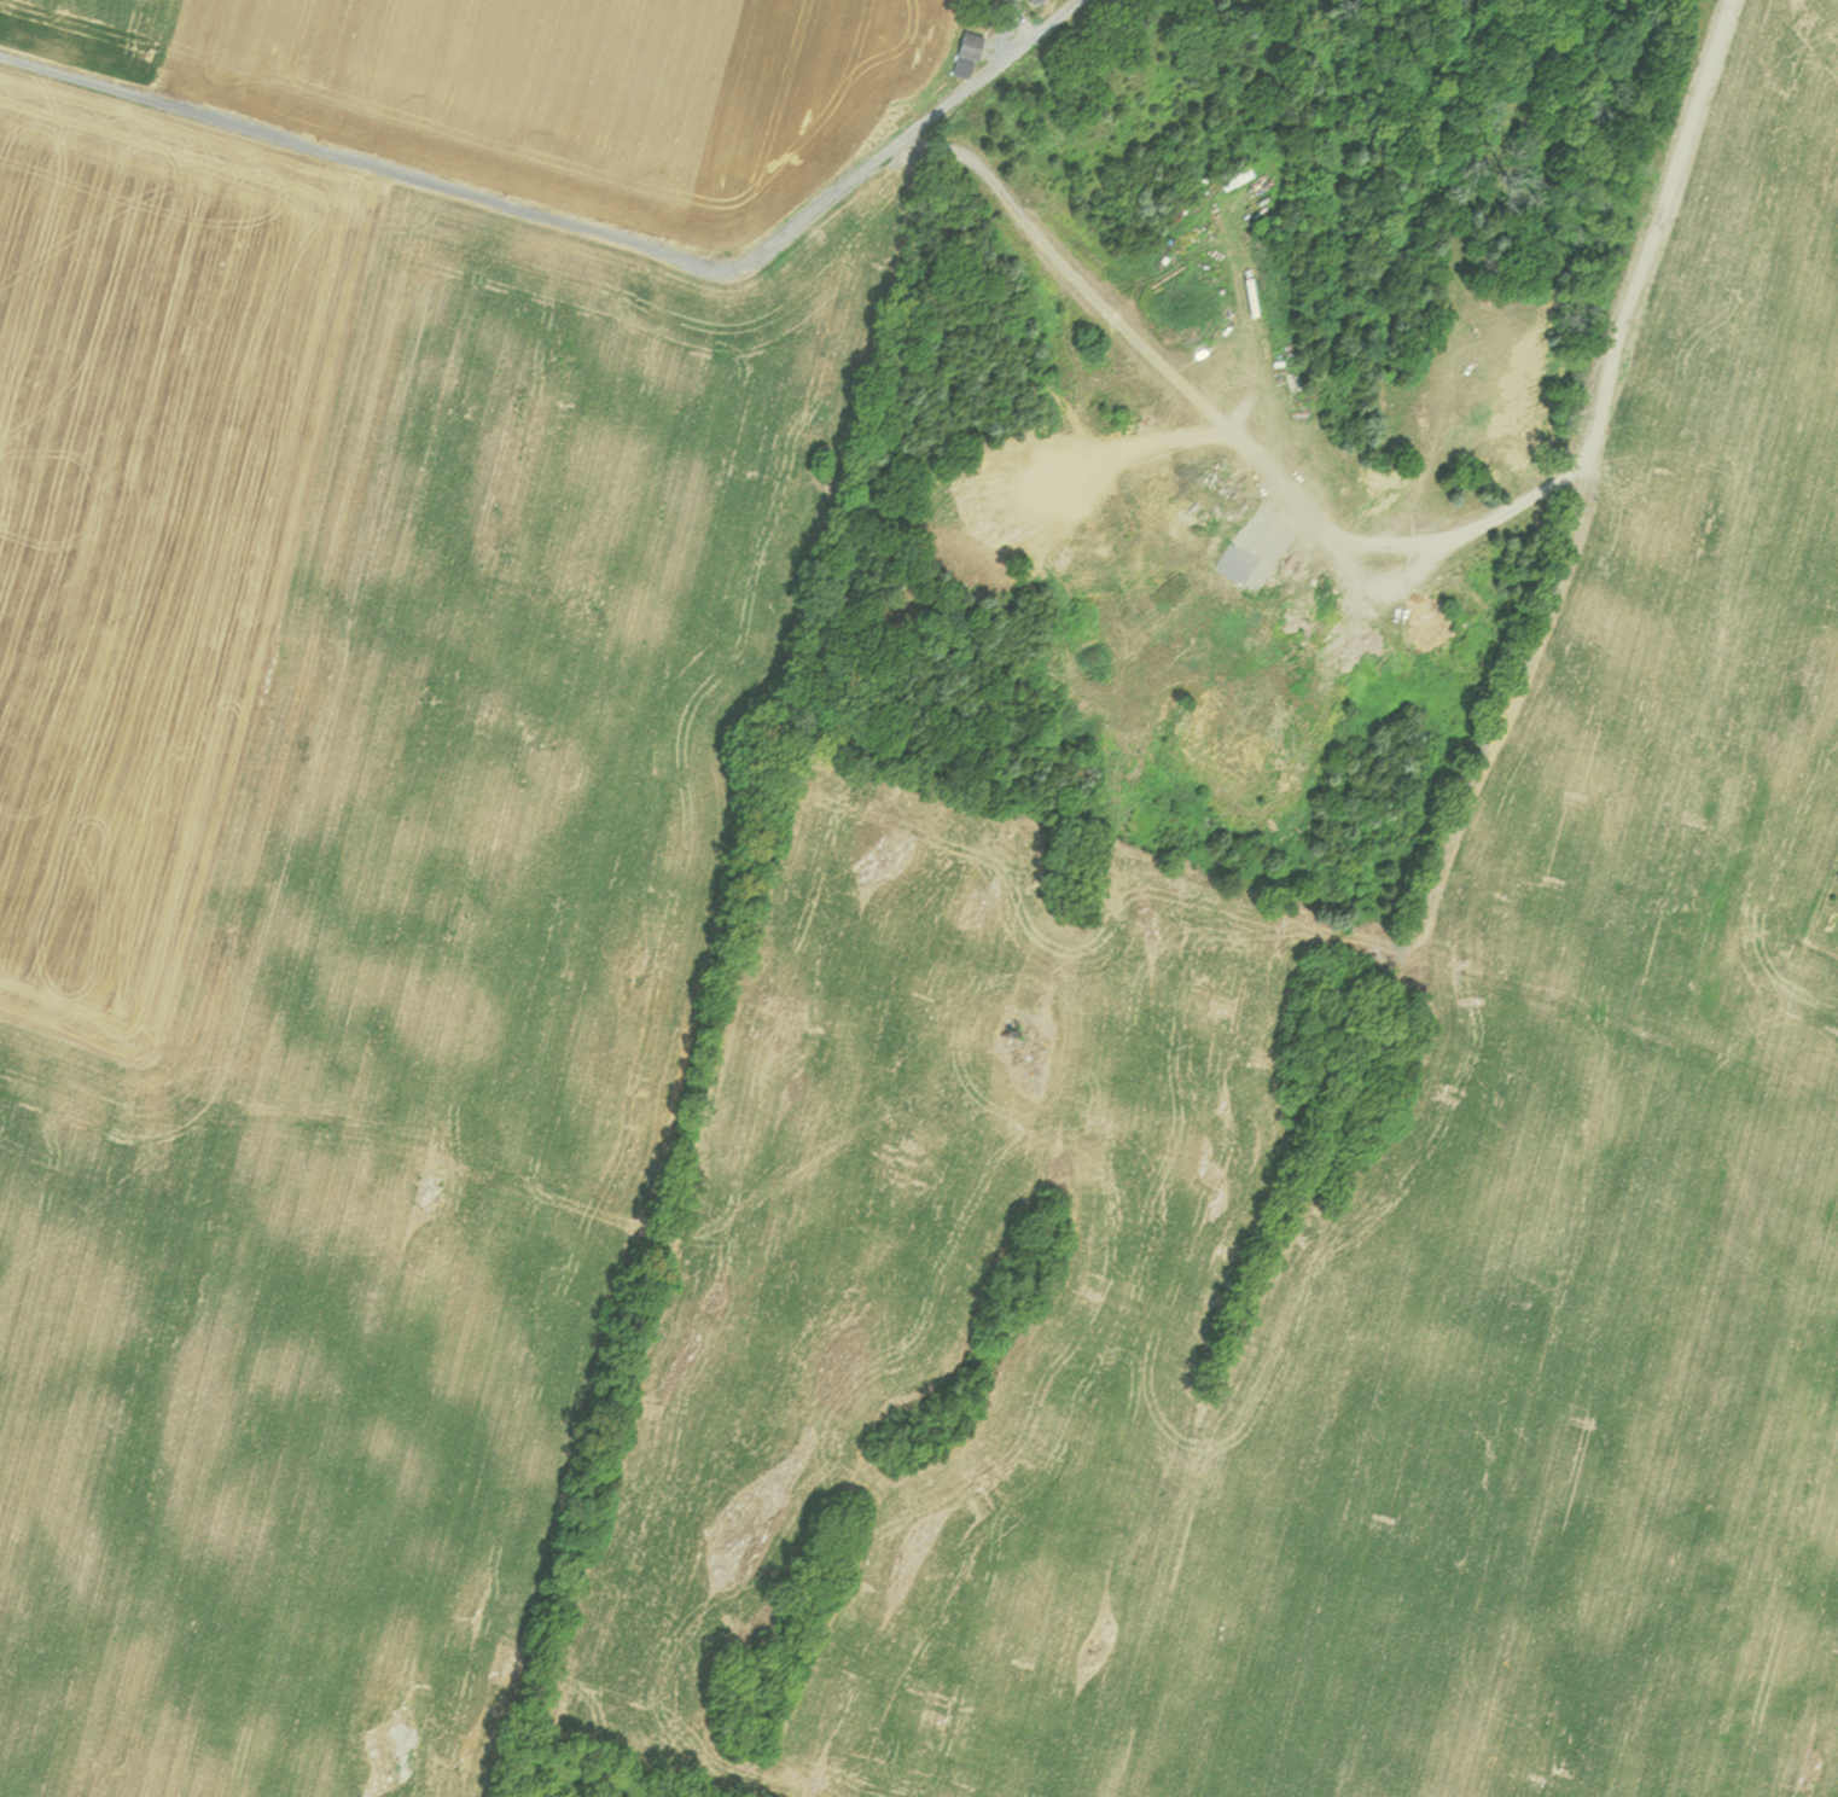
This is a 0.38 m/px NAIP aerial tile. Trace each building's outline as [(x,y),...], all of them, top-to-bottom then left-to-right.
[(973,35),(953,35),(953,79),(973,79),(973,35)]
